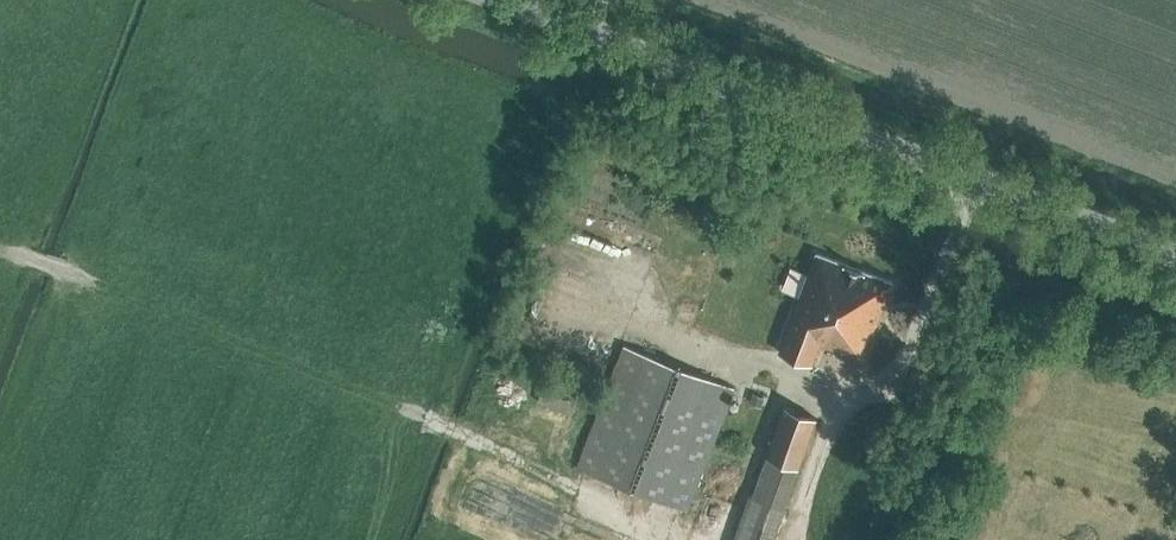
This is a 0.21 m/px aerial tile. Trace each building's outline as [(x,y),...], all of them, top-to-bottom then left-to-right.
[(864,355),(892,281),(817,252),(780,351),(813,363),(820,343),(843,351),(844,348),(864,355)] [(550,322),(588,333),(597,299),(559,288),(550,322)] [(606,390),(598,411),(576,469),(687,511),(734,389),(622,347),(612,374),(606,390)] [(799,466),(816,417),(783,406),(766,455),(752,493),(748,492),(731,539),(772,539),(799,466)]
